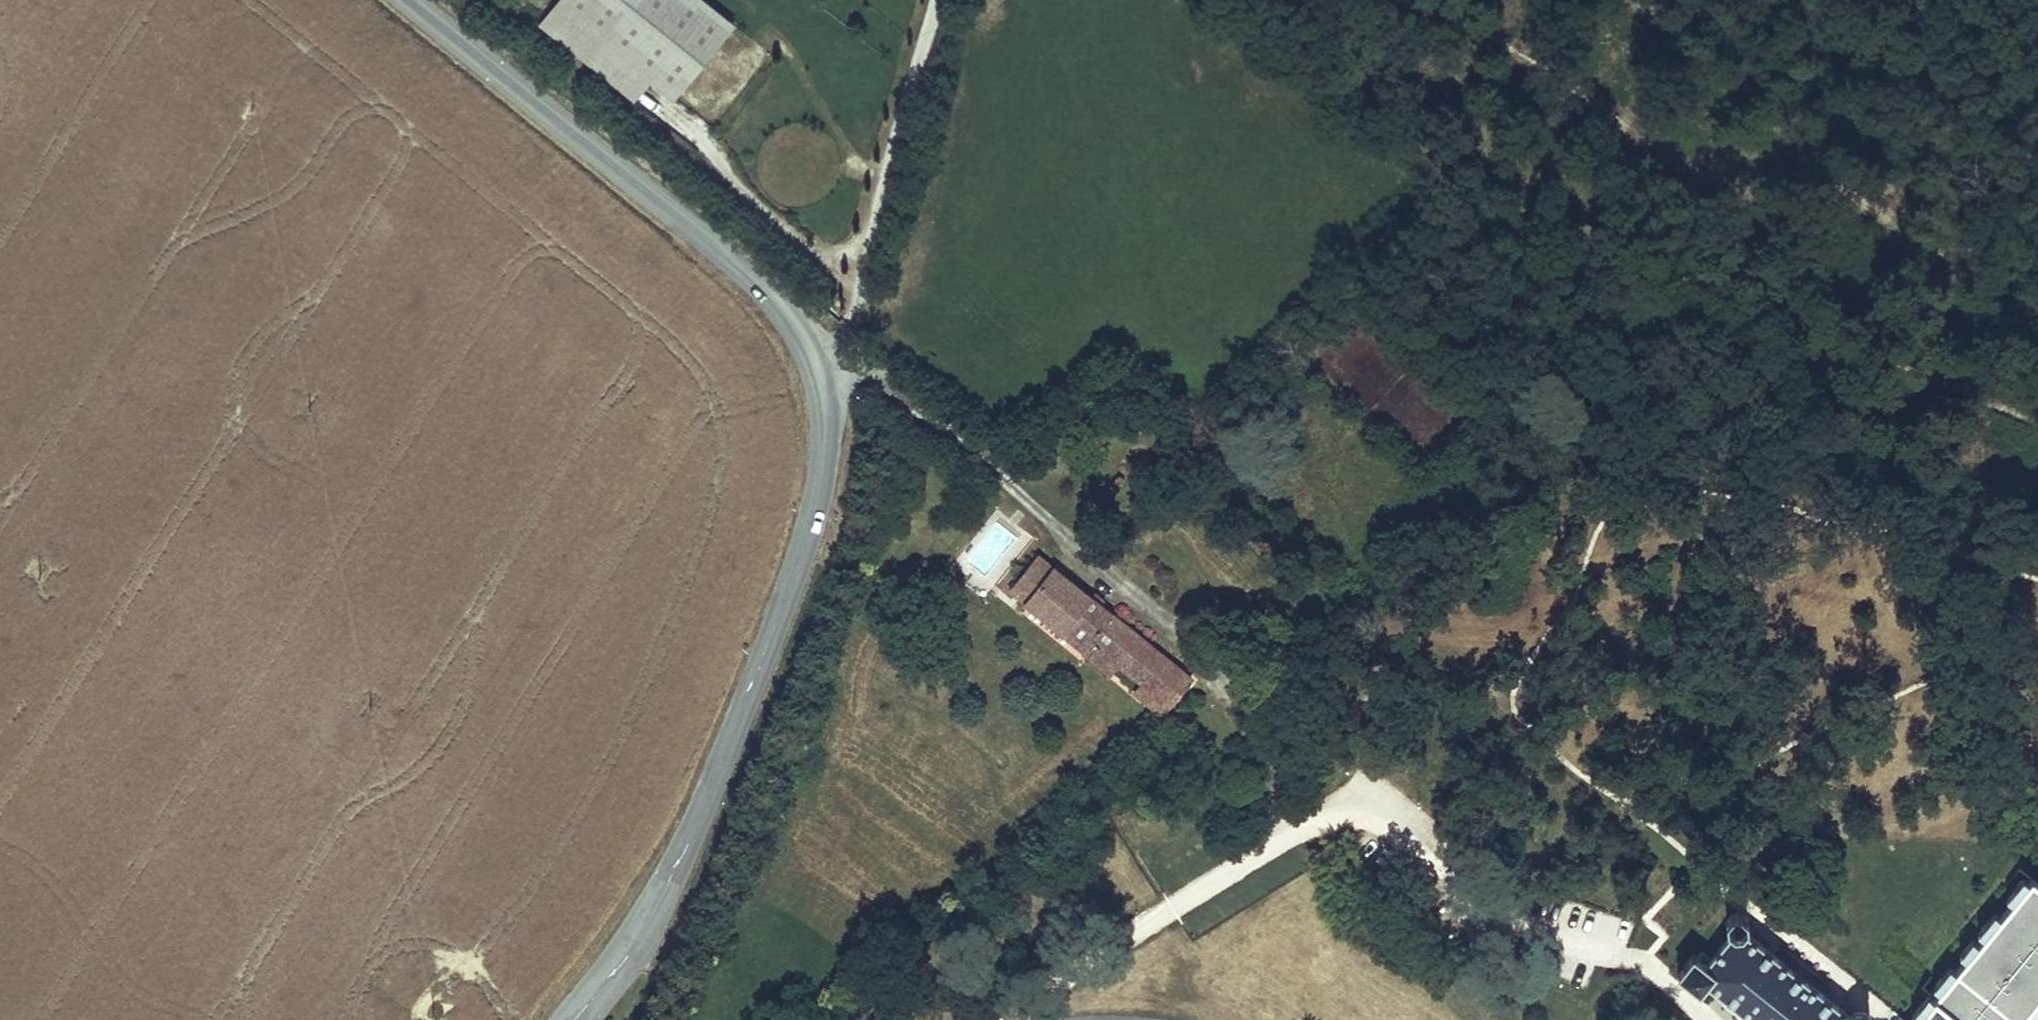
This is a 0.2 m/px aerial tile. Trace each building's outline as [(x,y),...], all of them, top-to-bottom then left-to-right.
[(710,0),(572,0),(567,6),(655,77),(684,100),(707,119),(767,47),(710,0)] [(638,98),(655,77),(567,6),(551,26),(638,98)] [(1196,686),(1039,562),(1011,597),(1090,660),(1099,648),(1127,670),(1153,691),(1146,700),(1170,719),(1196,686)] [(1099,648),(1090,660),(1087,663),(1116,685),(1127,670),(1099,648)] [(1973,954),(1959,941),(1963,937),(1973,936),(1972,920),(1956,921),(1957,931),(1953,936),(1938,924),(1875,999),(1852,1004),(1751,921),(1751,916),(1750,913),(1748,910),(1746,909),(1742,907),(1738,907),(1735,908),(1734,909),(1724,899),(1688,943),(1696,949),(1681,967),(1704,986),(1714,975),(1769,1019),(1919,1019),(1973,954)] [(2001,1007),(1994,1015),(1973,1003),(1959,1019),(2024,1019),(2001,1007)]
